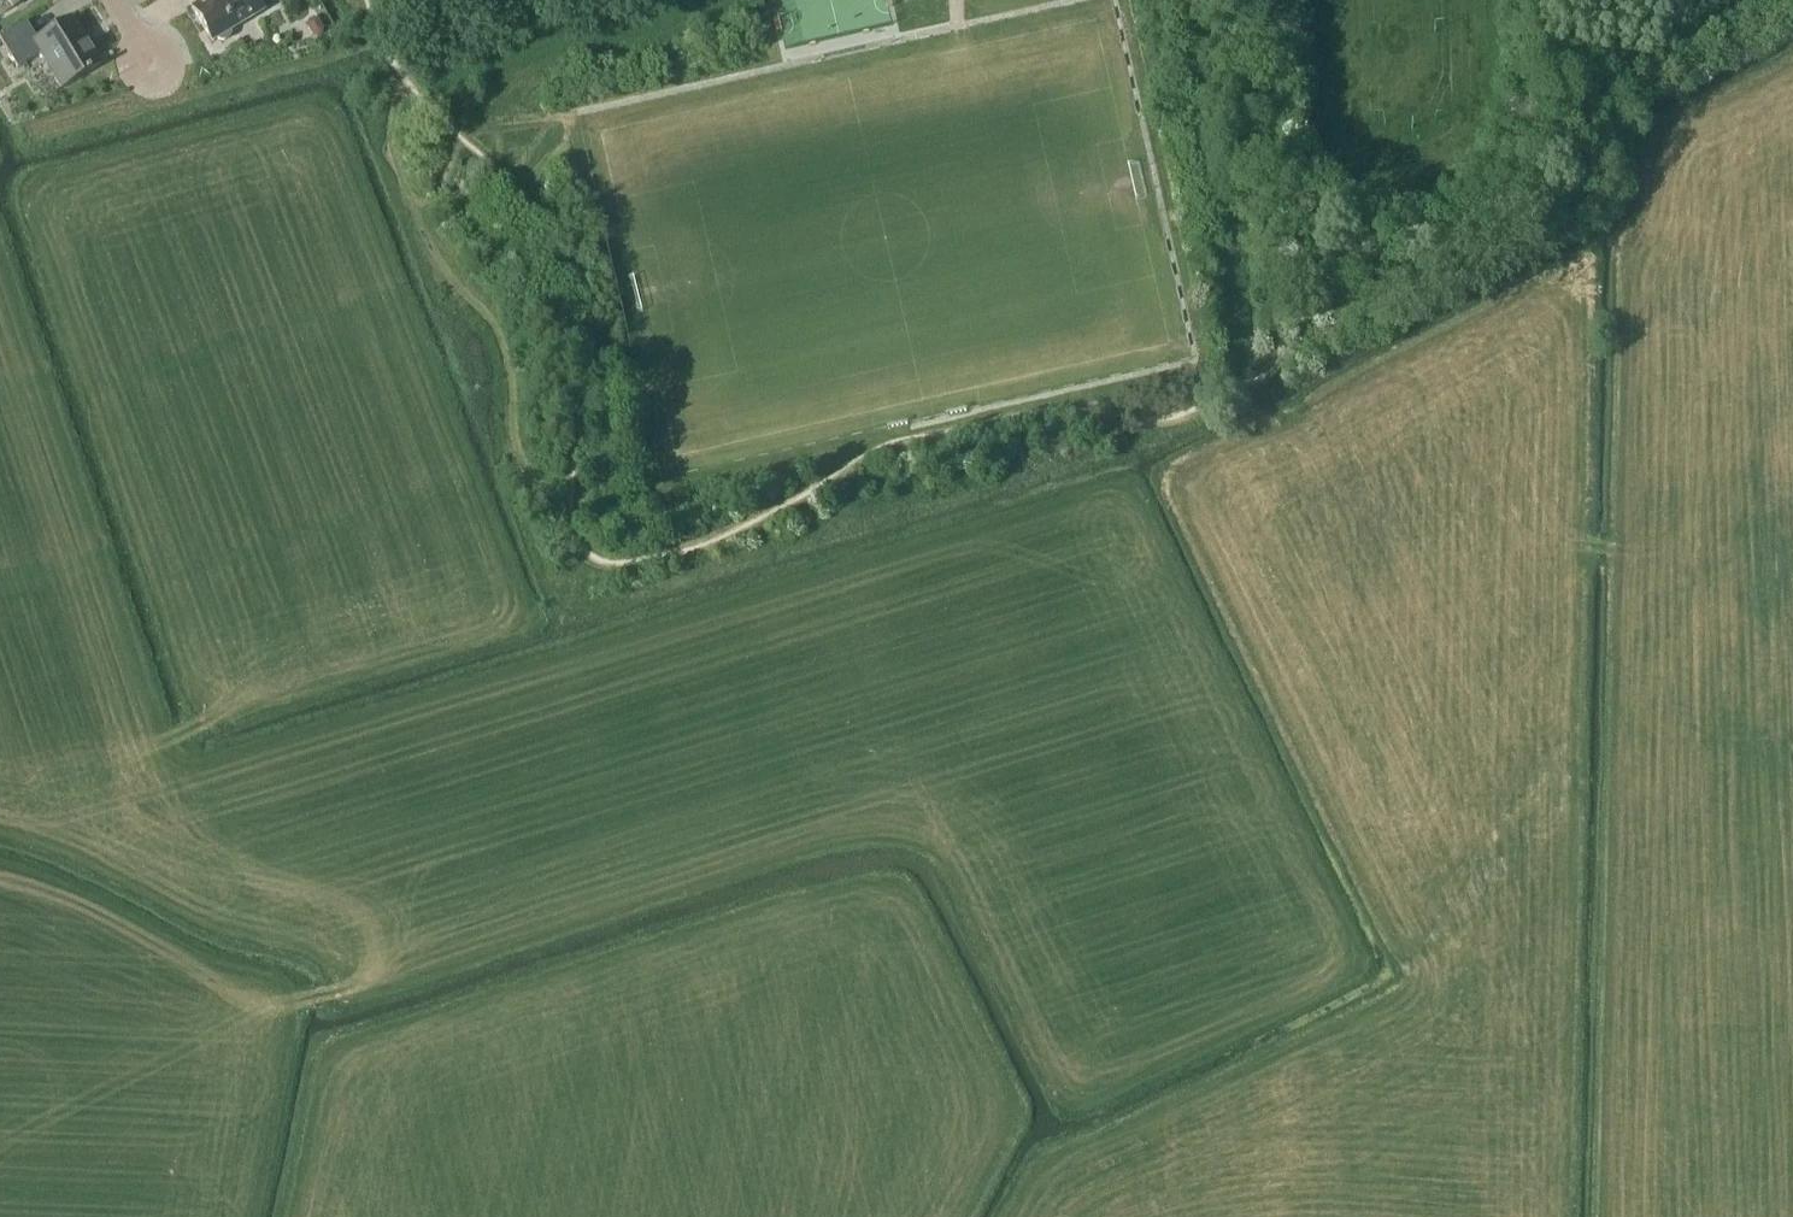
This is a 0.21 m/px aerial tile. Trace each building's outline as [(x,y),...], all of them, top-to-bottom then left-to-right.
[(27,0),(8,0),(13,8),(27,0)] [(192,7),(213,41),(218,38),(221,40),(225,40),(229,38),(231,34),(231,30),(264,10),(258,0),(204,0),(192,7)] [(41,54),(62,88),(86,74),(86,75),(90,73),(90,72),(102,64),(89,43),(87,44),(71,19),(38,39),(27,22),(0,38),(18,68),(41,54)]
